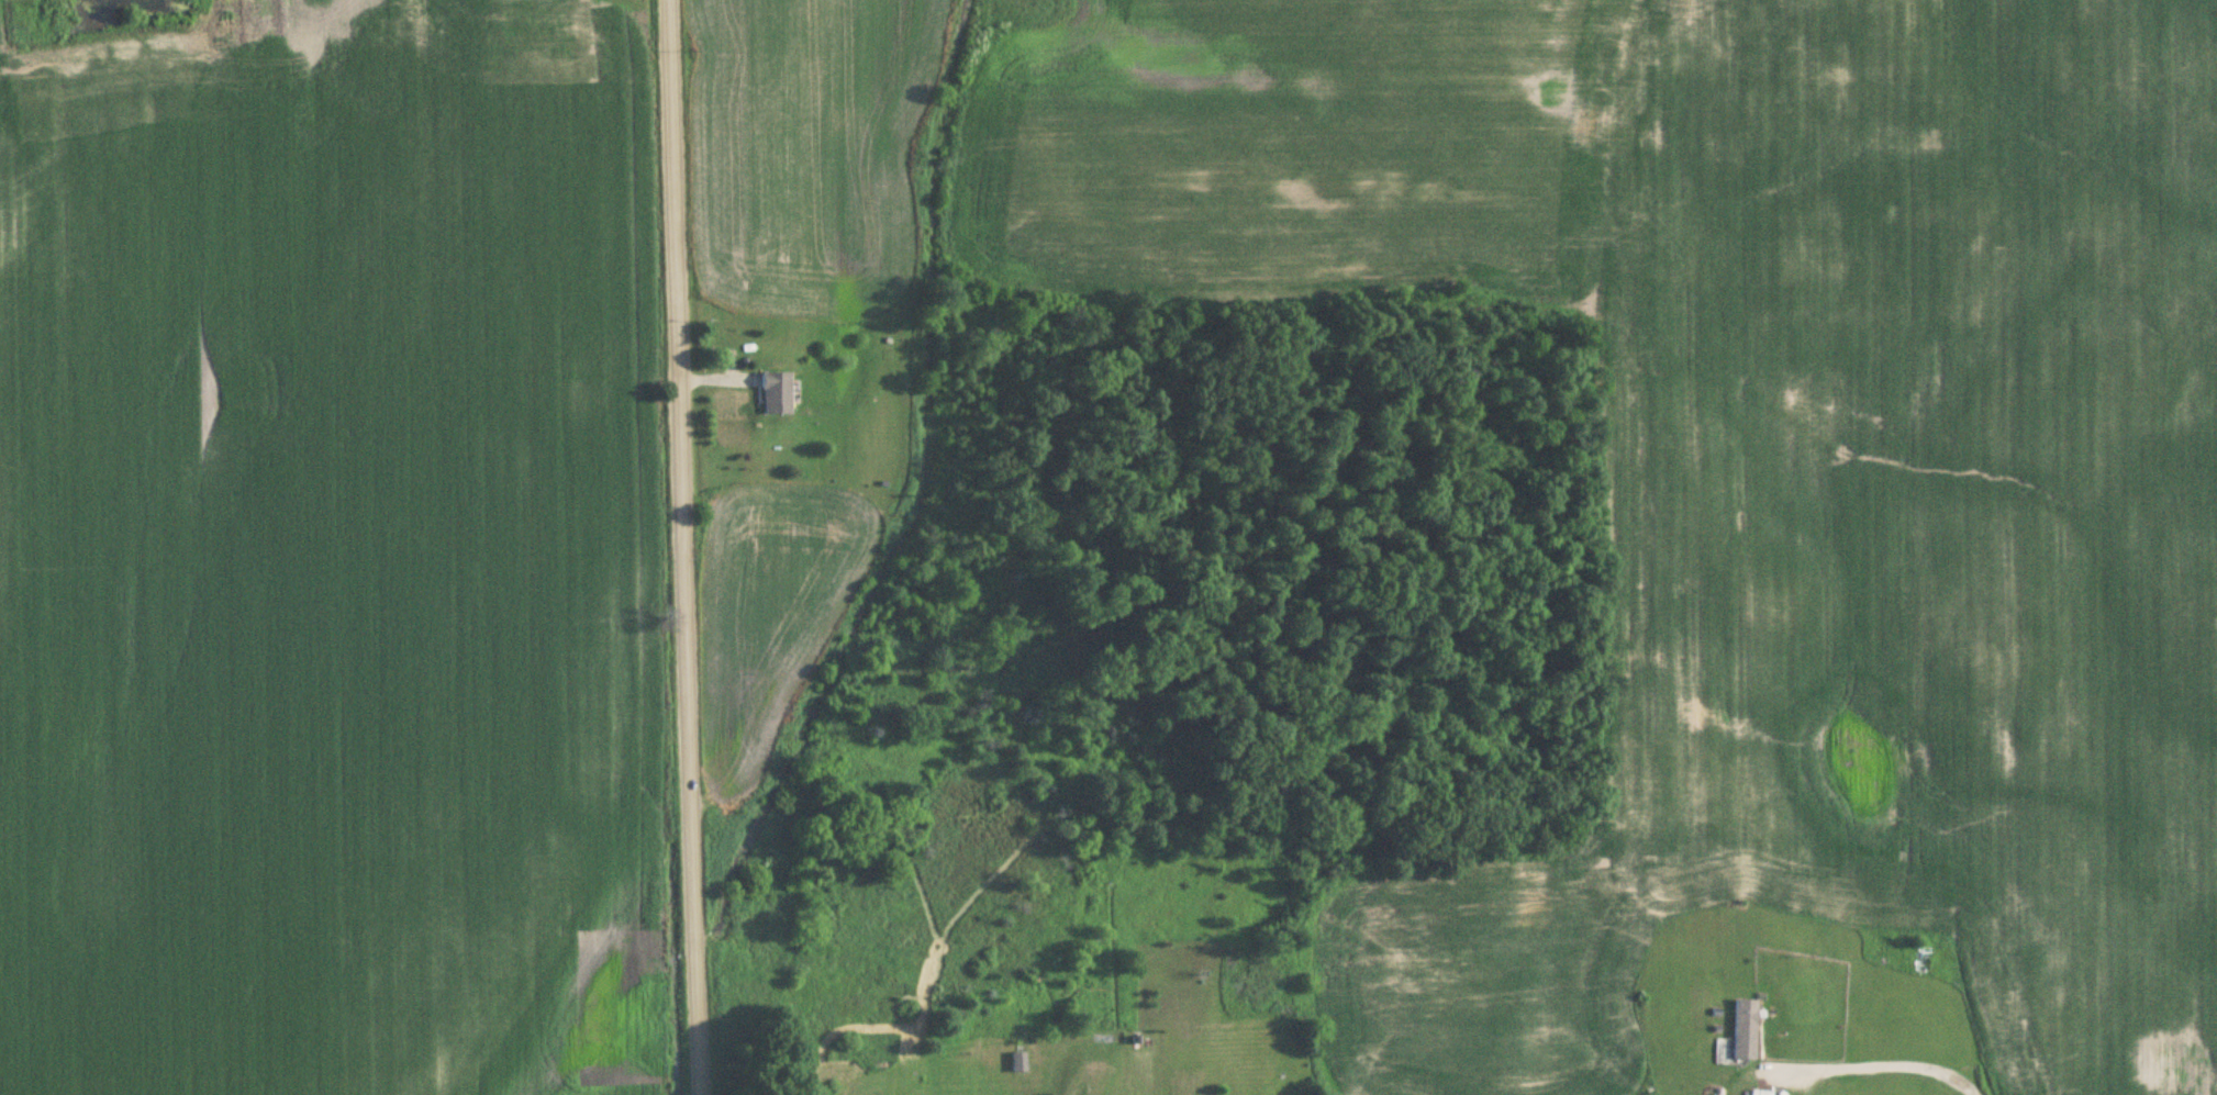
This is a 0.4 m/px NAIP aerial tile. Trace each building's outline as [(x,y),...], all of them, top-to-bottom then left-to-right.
[(763,416),(791,416),(791,374),(763,374),(763,416)] [(1733,1061),(1756,1061),(1757,1001),(1735,1001),(1733,1061)] [(1026,1073),(1026,1054),(1013,1054),(1013,1073),(1026,1073)]
